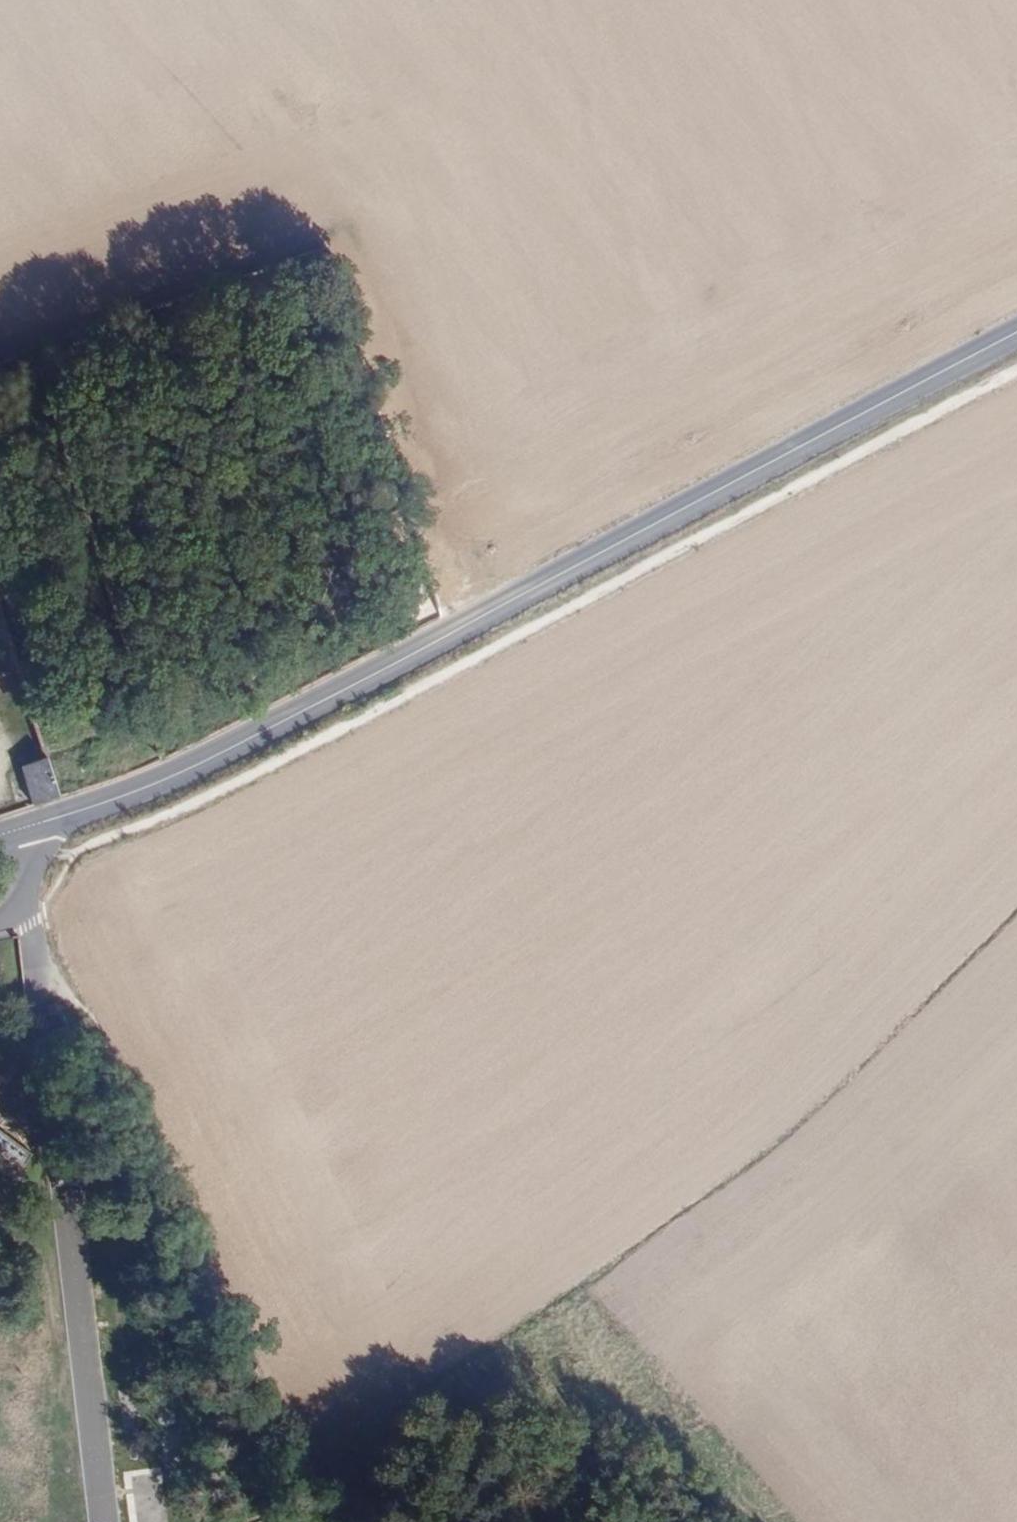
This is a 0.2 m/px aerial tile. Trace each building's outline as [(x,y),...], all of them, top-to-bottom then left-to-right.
[(27,808),(52,800),(40,760),(16,768),(27,808)]
